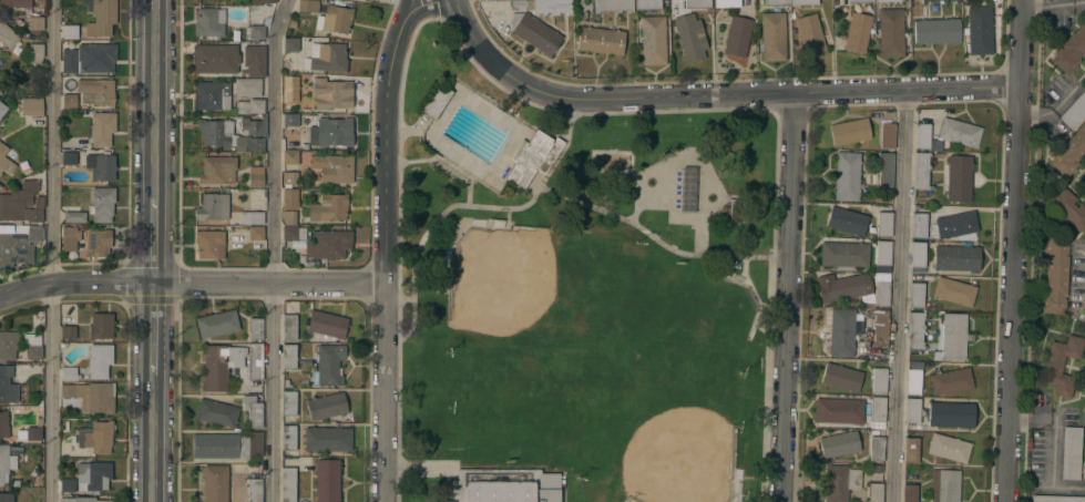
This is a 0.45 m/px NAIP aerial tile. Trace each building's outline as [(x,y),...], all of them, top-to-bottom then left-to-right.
[(91,1),(91,0),(116,0),(116,23),(111,23),(111,37),(85,37),(85,23),(94,23),(94,13),(91,13),(85,13),(85,1),(91,1)] [(297,12),(298,0),(318,0),(318,12),(297,12)] [(524,0),(532,0),(570,0),(571,14),(566,16),(565,12),(559,12),(559,16),(553,16),(553,13),(545,13),(546,16),(538,17),(538,13),(533,13),(532,9),(511,10),(511,0),(524,0)] [(595,14),(594,0),(632,0),(633,12),(628,13),(628,11),(620,11),(620,13),(615,13),(615,11),(600,11),(600,13),(595,14)] [(635,10),(634,0),(660,0),(661,10),(635,10)] [(685,9),(684,0),(710,0),(710,8),(685,9)] [(352,9),(349,29),(348,29),(346,34),(315,29),(317,16),(324,17),(326,4),(352,9)] [(968,7),(991,7),(993,54),(969,55),(968,7)] [(194,35),(194,23),(196,23),(196,14),(197,14),(197,9),(217,9),(217,10),(224,10),(224,37),(194,35)] [(878,10),(902,9),(902,17),(903,17),(903,20),(902,20),(903,58),(880,58),(878,10)] [(562,37),(550,57),(511,32),(513,29),(510,29),(511,13),(523,13),(524,12),(562,37)] [(760,13),(785,12),(786,61),(762,61),(760,13)] [(851,12),(871,17),(870,22),(871,22),(871,25),(870,25),(863,54),(843,50),(851,12)] [(826,50),(806,57),(795,19),(816,13),(826,50)] [(731,16),(753,20),(745,58),(724,53),(731,16)] [(666,64),(642,65),(641,29),(639,29),(639,24),(641,24),(641,18),(665,17),(666,64)] [(674,22),(694,17),(704,54),(684,60),(674,22)] [(43,18),(43,30),(29,30),(29,18),(43,18)] [(914,44),(913,21),(960,19),(960,43),(914,44)] [(9,50),(0,41),(0,20),(20,38),(9,50)] [(1061,47),(1084,20),(1084,53),(1084,54),(1083,54),(1078,59),(1081,61),(1076,65),(1077,66),(1073,71),(1072,70),(1066,75),(1051,61),(1054,57),(1053,55),(1060,48),(1062,50),(1063,48),(1061,47)] [(78,39),(62,39),(62,25),(78,25),(78,39)] [(264,25),(264,39),(249,39),(249,25),(264,25)] [(586,28),(586,25),(590,27),(590,28),(615,31),(615,29),(618,30),(618,31),(625,32),(622,57),(576,50),(580,27),(586,28)] [(298,38),(298,52),(284,52),(284,38),(298,38)] [(43,43),(43,58),(42,58),(42,63),(30,64),(30,58),(29,58),(29,44),(43,43)] [(327,44),(327,43),(345,44),(345,51),(346,51),(345,60),(347,60),(346,72),(309,70),(309,69),(303,69),(304,58),(309,59),(310,43),(327,44)] [(115,44),(115,62),(113,62),(113,73),(79,73),(79,61),(78,61),(78,44),(115,44)] [(237,45),(237,54),(239,54),(239,64),(237,64),(237,73),(194,73),(194,54),(193,54),(193,44),(237,45)] [(265,78),(248,78),(248,66),(244,66),(244,47),(265,47),(265,78)] [(76,50),(76,73),(62,73),(62,49),(76,50)] [(298,76),(298,89),(290,89),(290,102),(284,102),(284,89),(283,89),(283,76),(298,76)] [(315,99),(313,99),(313,83),(313,78),(326,78),(326,82),(352,82),(352,109),(328,109),(328,111),(315,111),(315,99)] [(260,79),(260,96),(235,96),(235,79),(260,79)] [(113,80),(113,91),(114,91),(113,106),(109,106),(109,105),(93,105),(93,104),(81,104),(81,92),(76,92),(76,80),(113,80)] [(229,83),(229,110),(195,110),(195,106),(193,106),(194,92),(195,92),(195,82),(229,83)] [(452,92),(434,121),(420,112),(438,83),(452,92)] [(1058,117),(1084,89),(1084,115),(1072,130),(1058,117)] [(76,94),(76,109),(62,107),(62,94),(76,94)] [(42,99),(42,116),(21,116),(21,98),(42,99)] [(249,102),(249,100),(264,100),(264,113),(249,113),(249,114),(235,114),(235,102),(249,102)] [(115,113),(115,133),(110,133),(110,147),(92,147),(92,139),(91,139),(91,126),(92,126),(92,113),(115,113)] [(298,114),(298,126),(283,126),(283,114),(298,114)] [(248,120),(248,121),(259,121),(259,116),(267,116),(266,136),(242,135),(242,130),(240,130),(240,120),(248,120)] [(982,129),(976,148),(946,141),(946,142),(943,141),(943,140),(936,137),(942,116),(982,129)] [(867,117),(871,139),(833,146),(829,125),(867,117)] [(327,119),(327,120),(342,120),(342,119),(351,119),(351,135),(352,135),(352,146),(342,146),(342,144),(327,144),(327,146),(317,146),(317,119),(327,119)] [(233,121),(232,135),(238,135),(238,146),(229,146),(229,148),(223,148),(223,145),(214,145),(214,152),(206,152),(206,146),(202,145),(202,121),(233,121)] [(1051,157),(1084,121),(1084,155),(1081,160),(1079,158),(1076,162),(1078,164),(1075,168),(1076,170),(1072,174),(1071,173),(1065,178),(1050,163),(1053,160),(1051,157)] [(915,123),(930,124),(929,150),(914,148),(915,123)] [(881,124),(894,124),(893,150),(880,148),(881,124)] [(553,141),(555,137),(564,143),(543,175),(536,170),(523,191),(504,178),(514,164),(509,160),(522,140),(528,143),(535,130),(553,141)] [(264,151),(243,151),(243,136),(249,136),(249,137),(264,137),(264,151)] [(2,170),(0,173),(0,143),(9,150),(3,156),(17,167),(10,176),(2,170)] [(298,151),(298,165),(282,164),(283,151),(298,151)] [(76,152),(76,165),(62,165),(62,152),(76,152)] [(102,155),(102,152),(109,152),(109,155),(116,155),(116,181),(95,181),(95,182),(91,182),(91,168),(84,168),(84,155),(102,155)] [(836,152),(860,153),(860,162),(860,164),(859,164),(859,189),(860,189),(859,193),(858,202),(835,201),(836,152)] [(892,191),(877,189),(877,185),(879,185),(879,170),(877,170),(877,165),(879,165),(880,156),(878,156),(878,153),(893,153),(892,191)] [(914,153),(930,153),(930,157),(928,157),(928,165),(930,165),(930,170),(928,170),(927,186),(933,186),(933,191),(912,189),(914,153)] [(970,203),(946,202),(946,195),(945,195),(945,192),(946,192),(948,166),(946,166),(946,163),(948,163),(948,155),(972,156),(970,203)] [(236,156),(236,170),(234,170),(234,184),(198,184),(198,173),(202,173),(202,156),(236,156)] [(352,156),(352,184),(320,183),(320,170),(309,168),(309,156),(352,156)] [(682,166),(696,167),(695,216),(679,216),(682,166)] [(263,167),(262,173),(264,173),(263,187),(248,187),(249,167),(263,167)] [(296,172),(296,186),(283,186),(283,172),(296,172)] [(12,221),(0,221),(0,194),(10,194),(10,193),(14,193),(14,191),(21,191),(21,181),(38,181),(38,192),(32,194),(32,206),(23,206),(23,208),(34,209),(34,196),(45,196),(44,206),(42,209),(42,223),(27,223),(27,221),(21,221),(21,224),(12,225),(12,221)] [(114,203),(113,203),(113,216),(111,216),(111,223),(93,223),(93,214),(88,214),(88,206),(91,206),(91,187),(115,187),(114,203)] [(1081,204),(1084,208),(1084,228),(1081,233),(1047,202),(1056,191),(1058,193),(1064,187),(1076,199),(1072,203),(1077,208),(1081,204)] [(297,189),(297,202),(298,202),(298,208),(295,208),(295,209),(285,209),(285,208),(283,208),(283,189),(297,189)] [(228,194),(227,219),(204,219),(204,221),(195,221),(195,207),(202,207),(202,194),(228,194)] [(319,204),(320,194),(328,194),(328,195),(342,195),(342,194),(347,194),(347,216),(346,216),(345,221),(328,221),(328,222),(308,222),(308,204),(319,204)] [(868,216),(862,237),(826,226),(831,206),(868,216)] [(296,211),(296,225),(285,225),(280,218),(280,211),(296,211)] [(974,211),(979,232),(974,233),(975,237),(959,240),(958,236),(948,237),(948,238),(944,239),(944,238),(939,239),(934,218),(974,211)] [(85,212),(85,223),(63,223),(63,212),(85,212)] [(263,212),(263,225),(240,225),(240,224),(237,224),(237,218),(239,218),(239,212),(263,212)] [(878,212),(892,213),(891,237),(877,237),(878,212)] [(912,213),(927,214),(925,238),(911,238),(912,213)] [(12,267),(0,271),(0,226),(9,226),(9,225),(28,225),(41,225),(41,228),(42,228),(42,242),(28,242),(28,244),(32,244),(32,264),(29,264),(29,263),(12,263),(12,267)] [(264,227),(264,240),(248,240),(248,226),(264,227)] [(297,226),(297,228),(305,228),(305,239),(282,239),(282,226),(297,226)] [(75,232),(81,232),(81,237),(75,237),(75,250),(62,250),(62,227),(75,227),(75,232)] [(102,230),(102,229),(111,229),(111,247),(108,247),(108,257),(93,257),(93,259),(90,259),(90,256),(86,256),(86,249),(85,249),(85,242),(86,242),(86,230),(102,230)] [(224,232),(224,259),(197,259),(197,253),(196,253),(196,244),(195,244),(195,232),(224,232)] [(352,232),(352,244),(350,244),(350,249),(344,249),(344,259),(334,259),(334,262),(326,260),(325,259),(314,258),(304,257),(305,245),(313,245),(314,232),(352,232)] [(1041,314),(1041,306),(1040,306),(1040,299),(1042,299),(1042,294),(1045,294),(1045,288),(1044,288),(1044,284),(1045,284),(1046,268),(1044,268),(1045,263),(1046,263),(1046,258),(1043,257),(1044,252),(1042,252),(1042,246),(1044,246),(1044,237),(1066,238),(1066,244),(1067,244),(1067,255),(1065,255),(1065,256),(1068,256),(1066,297),(1064,297),(1064,299),(1065,299),(1065,309),(1063,309),(1063,315),(1041,314)] [(877,240),(891,242),(890,266),(876,266),(877,240)] [(858,244),(858,243),(861,243),(861,244),(869,244),(868,267),(820,266),(820,242),(858,244)] [(911,242),(925,243),(924,249),(929,249),(928,255),(924,255),(924,267),(910,267),(911,242)] [(980,247),(979,272),(933,269),(934,246),(980,247)] [(872,294),(821,304),(816,278),(832,274),(833,280),(861,274),(864,275),(869,277),(872,294)] [(976,287),(971,308),(931,297),(938,276),(976,287)] [(874,281),(889,283),(888,307),(874,307),(874,281)] [(922,308),(909,308),(909,283),(923,284),(922,308)] [(831,308),(854,309),(853,358),(829,357),(831,308)] [(235,309),(239,330),(199,339),(195,319),(235,309)] [(348,319),(342,339),(306,330),(310,310),(348,319)] [(887,348),(871,347),(871,344),(873,344),(874,327),(871,327),(871,324),(874,324),(874,315),(872,315),(872,310),(888,311),(887,348)] [(909,313),(924,314),(924,317),(922,317),(922,326),(924,326),(923,329),(922,329),(921,346),(923,346),(923,350),(908,349),(909,313)] [(112,338),(94,338),(94,340),(89,340),(89,324),(91,324),(91,314),(112,314),(112,338)] [(942,314),(966,314),(965,360),(941,359),(942,314)] [(296,340),(283,340),(283,315),(296,315),(296,340)] [(263,319),(262,340),(248,340),(248,319),(263,319)] [(75,326),(75,339),(61,339),(61,326),(75,326)] [(14,361),(0,361),(0,332),(19,332),(19,349),(14,349),(14,361)] [(40,335),(40,346),(41,346),(41,360),(27,360),(27,347),(23,347),(23,335),(40,335)] [(1051,341),(1065,345),(1067,335),(1084,339),(1079,360),(1065,356),(1061,373),(1075,378),(1069,399),(1053,395),(1055,385),(1041,381),(1051,341)] [(262,380),(247,380),(248,360),(242,360),(242,352),(248,352),(248,344),(262,344),(262,380)] [(112,345),(112,365),(108,365),(108,380),(89,380),(89,371),(88,371),(88,358),(89,358),(89,345),(112,345)] [(296,369),(282,369),(282,345),(296,345),(296,369)] [(228,391),(204,392),(204,346),(228,346),(228,391)] [(317,372),(317,346),(338,346),(338,368),(340,368),(340,376),(342,376),(342,386),(317,386),(317,385),(311,385),(311,372),(317,372)] [(862,372),(857,393),(820,383),(826,362),(862,372)] [(18,403),(0,403),(0,366),(12,366),(12,378),(9,378),(9,385),(18,385),(18,403)] [(76,368),(75,381),(61,381),(61,367),(76,368)] [(933,397),(929,376),(969,367),(973,388),(933,397)] [(872,369),(887,369),(886,393),(871,393),(872,369)] [(920,395),(905,395),(907,370),(921,370),(920,395)] [(246,395),(233,395),(233,376),(246,376),(246,395)] [(89,386),(89,383),(114,383),(113,414),(103,414),(103,413),(80,412),(80,398),(60,397),(60,385),(89,386)] [(295,417),(282,416),(282,391),(296,391),(295,417)] [(342,392),(348,413),(342,414),(342,417),(340,417),(339,414),(310,421),(306,401),(342,392)] [(255,396),(255,403),(262,403),(262,428),(248,428),(248,409),(243,409),(243,403),(240,403),(240,396),(255,396)] [(871,397),(886,398),(884,422),(870,422),(871,397)] [(239,408),(234,429),(194,419),(199,398),(239,408)] [(863,400),(862,424),(815,422),(816,398),(863,400)] [(919,423),(904,422),(905,399),(920,399),(919,423)] [(974,403),(974,428),(928,427),(929,402),(974,403)] [(11,438),(0,438),(0,412),(1,412),(1,411),(8,411),(8,427),(11,427),(11,438)] [(37,428),(37,418),(41,418),(41,441),(16,440),(17,430),(25,430),(25,427),(37,428)] [(91,430),(91,420),(94,420),(94,422),(106,422),(106,420),(112,420),(112,436),(111,436),(111,447),(110,447),(110,453),(92,453),(92,454),(82,454),(82,440),(78,440),(78,430),(91,430)] [(295,450),(282,450),(282,426),(295,426),(295,450)] [(351,428),(351,451),(304,451),(304,428),(351,428)] [(1079,480),(1061,479),(1063,428),(1081,428),(1079,480)] [(856,431),(860,451),(822,459),(818,438),(856,431)] [(238,434),(238,436),(247,436),(247,432),(262,432),(262,457),(238,457),(238,458),(193,458),(193,434),(238,434)] [(971,443),(965,464),(927,453),(932,432),(971,443)] [(870,437),(883,438),(883,462),(869,462),(870,437)] [(904,438),(918,439),(918,463),(903,462),(904,438)] [(3,485),(0,485),(0,445),(9,445),(9,455),(16,455),(16,469),(8,469),(8,473),(3,473),(3,485)] [(339,460),(339,501),(315,501),(315,474),(314,474),(314,468),(315,468),(315,460),(339,460)] [(85,463),(85,462),(111,462),(111,479),(108,479),(108,490),(104,490),(104,491),(78,491),(78,483),(76,483),(76,463),(85,463)] [(847,489),(847,501),(825,501),(827,464),(848,465),(848,469),(860,470),(859,490),(847,489)] [(227,465),(227,501),(204,501),(204,465),(227,465)] [(295,468),(295,501),(282,501),(282,468),(295,468)] [(559,473),(559,501),(457,501),(456,470),(541,469),(541,473),(559,473)] [(960,471),(959,501),(930,501),(931,470),(960,471)] [(74,479),(74,492),(60,492),(60,479),(74,479)] [(260,479),(260,501),(247,501),(247,479),(260,479)] [(882,483),(881,501),(868,501),(868,483),(882,483)] [(917,485),(916,501),(901,501),(902,484),(917,485)] [(13,492),(13,501),(0,501),(0,493),(8,493),(8,492),(13,492)]
